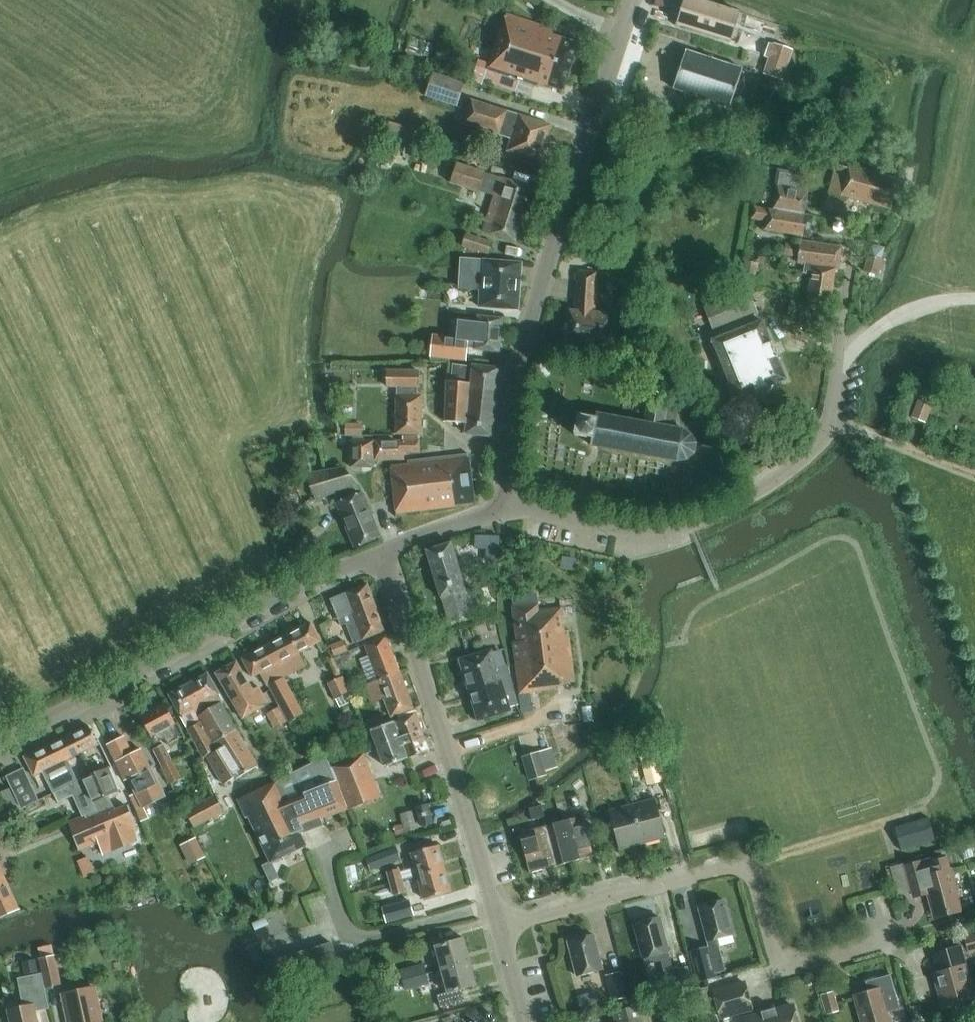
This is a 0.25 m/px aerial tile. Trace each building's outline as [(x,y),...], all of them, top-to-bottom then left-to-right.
[(704,0),(684,0),(677,23),(703,31),(729,39),(738,10),(704,0)] [(563,90),(579,43),(552,34),(553,30),(507,14),(501,30),(500,30),(489,62),(478,58),(471,80),(482,83),(487,69),(539,86),(540,82),(563,90)] [(771,43),(751,36),(747,48),(768,55),(771,43)] [(788,82),(799,51),(776,43),(765,75),(788,82)] [(730,107),(743,69),(686,50),(673,88),(730,107)] [(464,81),(433,72),(426,96),(456,106),(464,81)] [(540,161),(551,125),(471,100),(464,124),(512,139),(508,151),(540,161)] [(418,129),(390,121),(385,137),(413,145),(418,129)] [(399,143),(385,139),(383,147),(397,151),(399,143)] [(514,241),(520,222),(532,187),(457,163),(450,183),(479,192),(479,190),(489,193),(494,195),(489,212),(483,231),(514,241)] [(865,202),(873,171),(848,165),(840,195),(828,192),(824,208),(845,214),(849,198),(865,202)] [(774,208),(804,214),(808,191),(806,191),(808,177),(792,175),(793,171),(777,168),(774,186),(778,186),(774,208)] [(899,178),(873,171),(865,202),(891,208),(899,178)] [(809,237),(813,217),(754,206),(752,218),(766,221),(765,229),(809,237)] [(492,241),(466,232),(462,244),(488,253),(492,241)] [(797,262),(804,263),(835,268),(835,269),(838,269),(841,247),(800,241),(800,243),(786,241),(784,253),(798,255),(797,262)] [(882,258),(867,255),(864,269),(879,272),(882,258)] [(518,309),(522,262),(461,258),(459,288),(481,289),(479,307),(518,309)] [(758,262),(746,260),(742,280),(754,282),(758,262)] [(835,268),(804,263),(803,272),(812,273),(807,301),(830,305),(835,269),(835,268)] [(651,274),(634,266),(630,273),(648,281),(651,274)] [(598,272),(578,270),(575,310),(569,310),(567,340),(610,343),(613,313),(595,311),(598,272)] [(749,288),(704,306),(714,331),(759,312),(749,288)] [(468,348),(499,351),(503,318),(478,316),(478,322),(458,320),(457,337),(433,335),(430,361),(449,361),(449,359),(466,360),(468,348)] [(786,379),(762,320),(733,332),(716,339),(713,340),(716,346),(711,348),(717,362),(721,360),(737,399),(786,379)] [(681,357),(674,347),(664,354),(671,364),(681,357)] [(493,436),(500,368),(473,365),(473,366),(453,364),(451,381),(447,381),(443,420),(446,421),(467,423),(465,433),(493,436)] [(418,386),(418,369),(386,369),(386,386),(418,386)] [(422,434),(422,395),(397,395),(396,434),(422,434)] [(920,395),(911,417),(926,423),(935,401),(929,398),(920,395)] [(597,413),(596,414),(597,414),(596,420),(579,416),(575,435),(592,439),(591,444),(591,445),(676,461),(686,459),(694,453),(696,443),(691,434),(682,429),(675,428),(679,403),(669,401),(669,400),(649,397),(644,422),(597,413)] [(362,422),(345,421),(345,434),(361,435),(362,422)] [(373,466),(373,439),(350,439),(351,466),(373,466)] [(404,459),(404,440),(375,440),(375,460),(404,459)] [(469,453),(408,460),(409,464),(391,466),(397,513),(456,506),(456,505),(475,502),(469,453)] [(343,468),(308,474),(317,499),(338,491),(342,502),(338,503),(356,546),(380,536),(363,493),(362,494),(355,484),(356,483),(343,468)] [(466,590),(451,542),(426,550),(441,597),(442,597),(449,620),(471,613),(464,590),(466,590)] [(563,555),(561,567),(576,570),(578,558),(563,555)] [(528,584),(528,569),(515,569),(515,584),(528,584)] [(330,599),(338,618),(343,616),(354,643),(385,630),(368,583),(330,599)] [(539,610),(538,604),(513,607),(517,641),(513,642),(522,710),(532,709),(530,692),(558,688),(557,685),(575,683),(568,629),(564,630),(562,608),(539,610)] [(311,622),(243,658),(253,677),(260,673),(262,672),(268,684),(283,676),(306,664),(300,652),(321,641),(311,622)] [(364,643),(378,679),(378,680),(400,671),(386,635),(364,643)] [(347,649),(343,639),(330,644),(334,654),(347,649)] [(470,697),(512,684),(513,684),(507,665),(501,648),(493,651),(492,649),(459,659),(470,697)] [(254,689),(237,661),(216,673),(243,719),(269,704),(259,686),(254,689)] [(378,680),(378,679),(365,684),(371,702),(384,698),(391,716),(414,708),(400,671),(378,680)] [(188,728),(201,721),(198,716),(221,702),(223,701),(208,673),(169,694),(188,728)] [(349,691),(343,675),(327,682),(334,697),(349,691)] [(302,713),(282,677),(268,684),(288,721),(302,713)] [(518,704),(512,684),(470,697),(478,721),(511,711),(510,707),(518,704)] [(198,716),(213,740),(236,729),(237,729),(221,702),(198,716)] [(175,723),(164,704),(141,716),(150,732),(148,733),(153,742),(165,737),(167,742),(181,735),(175,724),(175,723)] [(286,721),(277,705),(267,711),(275,727),(286,721)] [(429,750),(415,713),(386,724),(381,713),(363,719),(368,731),(371,729),(385,766),(429,750)] [(204,757),(217,750),(201,721),(188,728),(204,757)] [(89,726),(46,747),(25,757),(33,774),(42,770),(52,790),(77,778),(68,759),(99,744),(89,726)] [(236,729),(213,740),(219,750),(208,756),(222,782),(235,775),(237,778),(258,765),(236,729)] [(135,792),(131,794),(142,820),(149,817),(144,806),(165,796),(151,767),(150,767),(142,750),(133,755),(125,736),(108,745),(125,781),(129,779),(135,792)] [(152,748),(162,767),(172,761),(163,742),(152,748)] [(557,765),(550,745),(521,755),(529,779),(546,773),(545,770),(557,765)] [(663,779),(656,751),(639,755),(646,783),(663,779)] [(349,808),(381,796),(364,754),(332,766),(349,808)] [(278,780),(295,822),(301,833),(328,822),(326,817),(348,809),(328,755),(278,780)] [(172,761),(162,767),(170,783),(181,777),(172,761)] [(118,791),(109,768),(83,778),(83,779),(55,792),(59,801),(73,795),(83,816),(113,805),(109,795),(118,791)] [(239,799),(247,817),(249,816),(271,862),(306,845),(301,833),(295,822),(278,780),(239,799)] [(8,787),(0,791),(0,808),(4,817),(19,810),(8,787)] [(33,787),(16,796),(21,807),(38,799),(33,787)] [(213,793),(187,808),(196,825),(222,810),(213,793)] [(571,797),(574,809),(581,807),(578,795),(571,797)] [(655,799),(632,805),(642,843),(665,837),(655,799)] [(432,822),(427,804),(417,807),(422,825),(432,822)] [(80,849),(99,842),(104,853),(137,841),(132,828),(136,827),(127,805),(115,810),(113,805),(83,816),(70,822),(80,849)] [(538,818),(544,817),(541,805),(535,807),(538,818)] [(642,843),(632,805),(610,811),(620,849),(642,843)] [(529,808),(532,820),(538,818),(535,807),(529,808)] [(415,810),(400,814),(405,831),(419,828),(415,810)] [(583,815),(562,821),(572,861),(594,855),(583,815)] [(901,850),(935,840),(928,817),(895,827),(895,828),(898,827),(904,848),(901,849),(901,850)] [(562,821),(541,827),(551,867),(572,861),(562,821)] [(551,867),(541,827),(519,832),(530,872),(551,867)] [(204,855),(195,836),(180,843),(189,863),(204,855)] [(417,876),(445,868),(439,845),(411,852),(417,876)] [(397,848),(369,860),(374,870),(402,859),(397,848)] [(946,855),(937,857),(906,866),(912,889),(926,885),(934,915),(959,908),(955,892),(957,892),(951,869),(950,870),(946,855)] [(0,866),(0,916),(19,908),(0,866)] [(390,883),(403,879),(399,866),(386,870),(390,883)] [(451,891),(445,868),(417,876),(424,899),(451,891)] [(390,883),(393,893),(406,890),(403,880),(390,883)] [(698,906),(709,945),(691,950),(699,982),(717,977),(716,973),(726,970),(718,938),(733,934),(724,899),(698,906)] [(410,913),(406,901),(384,907),(387,919),(410,913)] [(643,958),(669,951),(660,917),(634,923),(643,958)] [(964,935),(968,950),(974,948),(974,932),(964,935)] [(577,975),(603,969),(594,934),(568,941),(577,975)] [(442,969),(470,961),(464,938),(435,946),(442,969)] [(337,958),(332,942),(293,954),(298,970),(337,958)] [(53,944),(38,947),(40,957),(55,954),(53,944)] [(972,998),(957,947),(936,953),(940,968),(931,971),(941,1007),(950,1004),(972,998)] [(689,977),(683,953),(669,957),(675,980),(689,977)] [(61,982),(55,954),(40,957),(39,957),(45,986),(61,982)] [(37,970),(34,958),(23,960),(25,972),(37,970)] [(477,985),(470,961),(442,969),(448,992),(438,995),(441,1007),(465,1001),(462,989),(477,985)] [(428,982),(422,963),(400,970),(402,979),(376,986),(378,995),(405,988),(428,982)] [(626,995),(619,970),(604,975),(611,999),(626,995)] [(23,1006),(8,1009),(11,1021),(38,1021),(35,1009),(49,1006),(42,972),(18,977),(23,1006)] [(890,974),(865,981),(868,991),(854,995),(862,1021),(890,1021),(887,1012),(900,1008),(890,974)] [(745,982),(714,991),(721,1017),(742,1011),(745,1021),(798,1021),(793,1005),(776,1010),(775,1007),(761,1011),(762,1014),(754,1016),(745,982)] [(713,1005),(707,984),(695,987),(701,1008),(713,1005)] [(63,995),(69,1021),(102,1021),(95,988),(63,995)] [(827,1013),(838,1010),(833,991),(821,994),(827,1013)] [(638,1003),(614,1009),(618,1021),(649,1021),(646,1010),(641,1012),(638,1003)]
